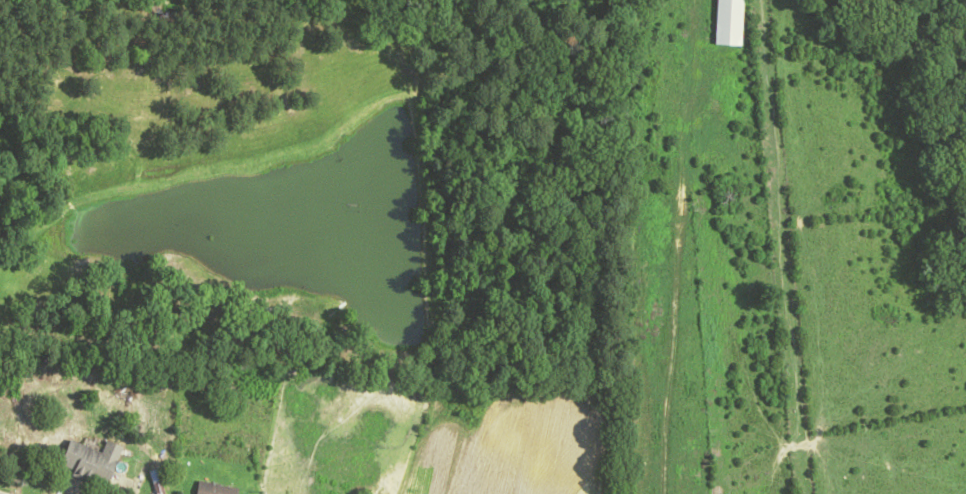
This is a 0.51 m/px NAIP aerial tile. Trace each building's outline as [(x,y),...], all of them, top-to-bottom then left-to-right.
[(715,44),(741,45),(743,0),(717,0),(715,44)] [(122,446),(106,440),(102,452),(70,440),(59,469),(107,487),(122,446)] [(198,482),(196,493),(237,493),(238,486),(198,482)]
